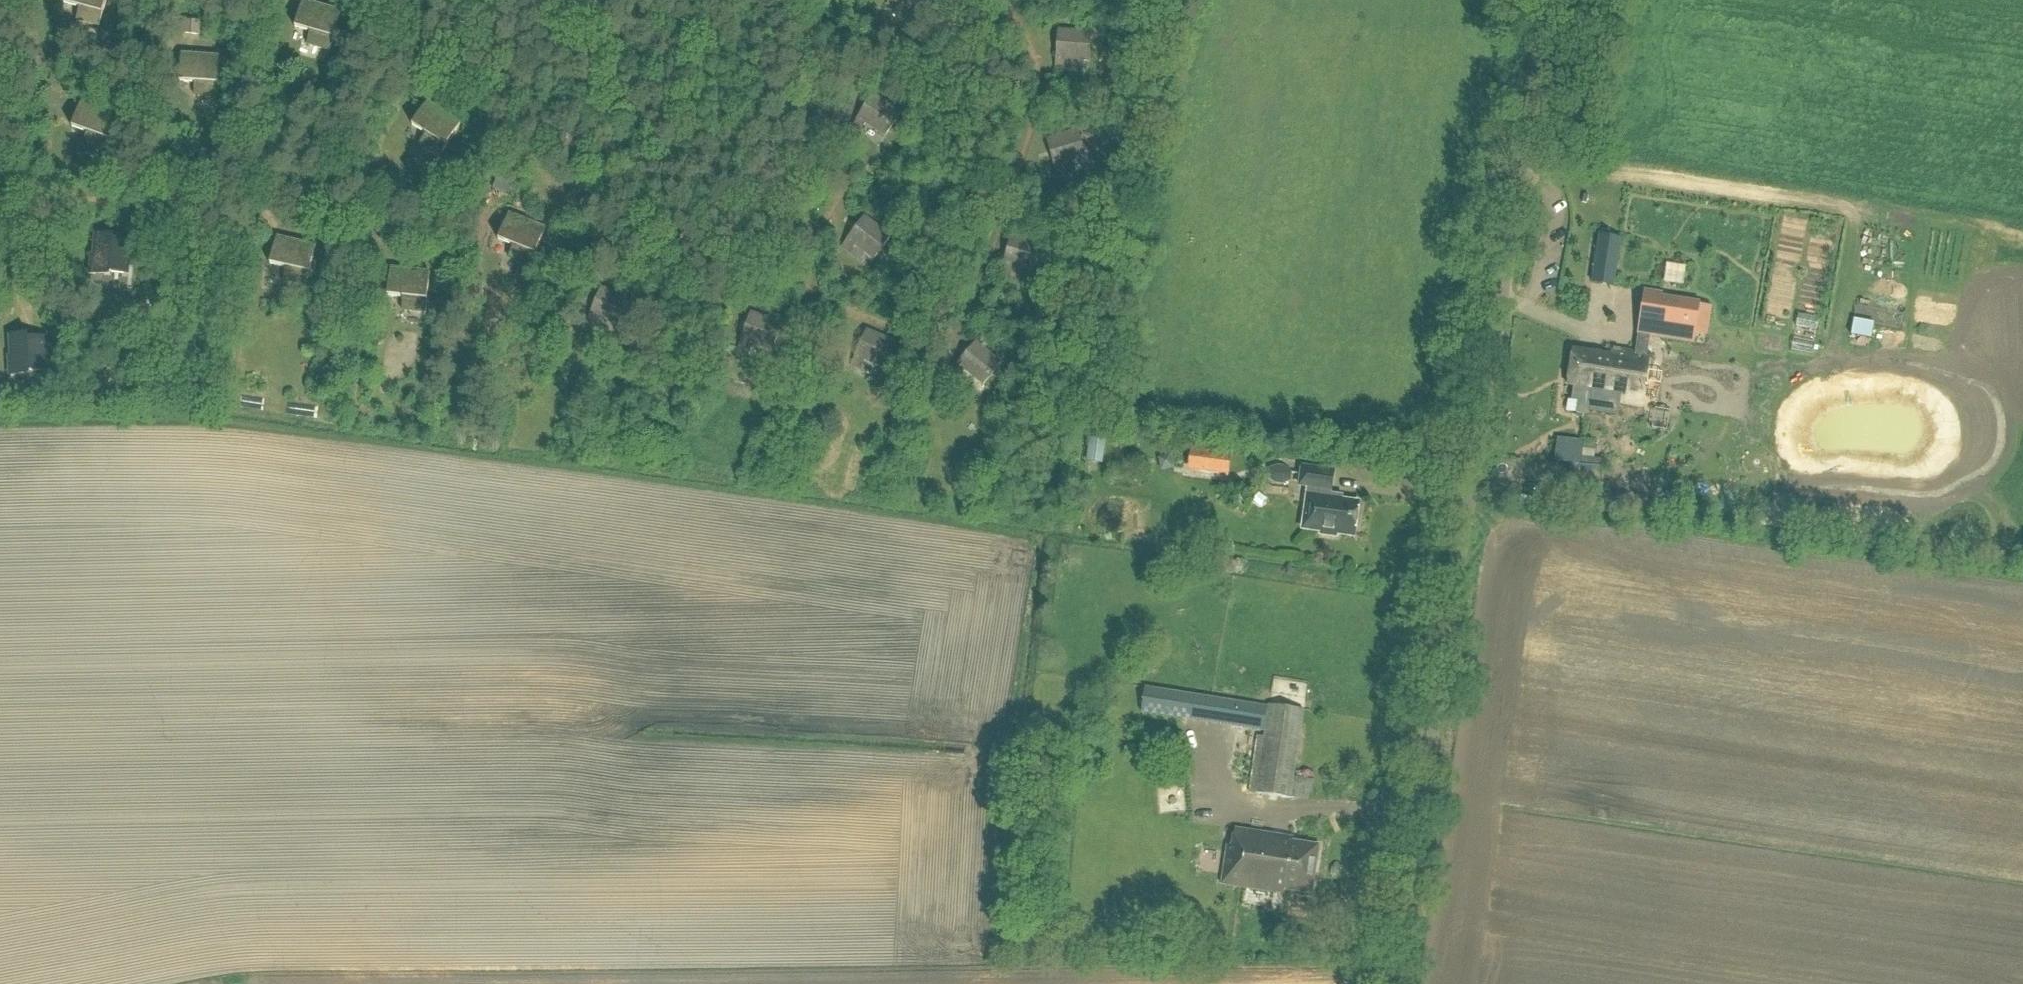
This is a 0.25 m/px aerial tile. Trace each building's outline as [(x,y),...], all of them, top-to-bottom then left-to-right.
[(107,0),(66,0),(65,5),(80,9),(77,20),(100,26),(107,0)] [(927,0),(889,0),(887,4),(896,9),(900,0),(921,11),(927,0)] [(331,51),(342,13),(303,2),(295,29),(311,33),(308,45),(331,51)] [(199,35),(200,23),(184,22),(183,34),(199,35)] [(1089,61),(1091,34),(1058,31),(1055,69),(1065,69),(1066,60),(1089,61)] [(219,98),(222,58),(182,55),(180,83),(196,84),(195,96),(219,98)] [(886,137),(901,113),(873,95),(852,127),(861,132),(866,124),(886,137)] [(106,153),(120,115),(82,102),(73,128),(88,134),(84,145),(106,153)] [(440,158),(461,124),(428,103),(413,126),(426,135),(420,145),(440,158)] [(1064,164),(1086,158),(1079,131),(1047,141),(1057,177),(1066,174),(1064,164)] [(531,267),(546,230),(509,215),(499,241),(514,247),(509,258),(531,267)] [(874,260),(891,237),(864,217),(842,247),(850,253),(856,245),(874,260)] [(91,274),(110,276),(111,273),(129,275),(132,242),(114,240),(114,236),(96,234),(94,255),(92,255),(91,274)] [(1036,272),(1043,245),(1011,236),(1001,272),(1010,275),(1013,266),(1036,272)] [(1599,237),(1592,283),(1614,286),(1621,240),(1599,237)] [(307,286),(316,247),(277,238),(271,266),(286,269),(284,281),(307,286)] [(440,257),(438,273),(440,273),(440,277),(448,278),(448,274),(450,275),(452,258),(440,257)] [(426,313),(431,274),(391,269),(388,297),(404,299),(402,311),(426,313)] [(181,296),(185,280),(174,278),(170,294),(181,296)] [(27,287),(34,306),(44,303),(38,284),(27,287)] [(633,331),(643,306),(601,288),(587,323),(596,327),(600,318),(633,331)] [(1638,335),(1635,352),(1647,354),(1650,337),(1693,344),(1695,334),(1697,323),(1709,325),(1711,307),(1662,299),(1662,294),(1644,291),(1638,335)] [(773,351),(782,324),(751,314),(738,349),(748,352),(751,343),(773,351)] [(886,369),(897,344),(866,331),(851,365),(860,369),(864,360),(886,369)] [(10,357),(11,376),(31,375),(31,372),(49,371),(47,338),(29,339),(28,335),(10,336),(12,357),(10,357)] [(984,385),(1001,364),(976,343),(952,372),(959,378),(966,370),(984,385)] [(1592,396),(1593,397),(1644,403),(1650,355),(1647,354),(1635,352),(1613,349),(1612,356),(1573,351),(1568,386),(1575,387),(1572,401),(1591,404),(1592,396)] [(1211,452),(1190,450),(1188,462),(1199,463),(1199,469),(1229,472),(1231,454),(1219,453),(1219,448),(1211,448),(1211,452)] [(1338,533),(1355,536),(1360,504),(1339,501),(1339,496),(1328,494),(1328,490),(1332,490),(1334,472),(1302,468),(1300,486),(1310,487),(1308,502),(1313,510),(1311,530),(1321,531),(1320,535),(1337,537),(1338,533)] [(1214,723),(1266,731),(1265,737),(1258,736),(1251,791),(1293,797),(1296,776),(1305,711),(1270,705),(1268,705),(1266,705),(1217,697),(1213,697),(1145,687),(1142,712),(1210,723),(1214,723)] [(1292,848),(1293,844),(1236,836),(1234,846),(1229,846),(1224,884),(1287,893),(1287,889),(1308,892),(1314,851),(1292,848)]
